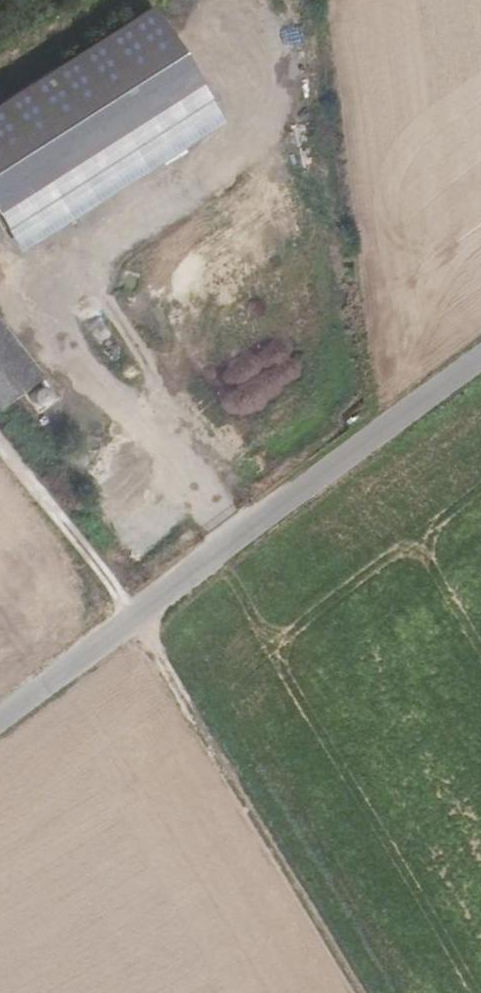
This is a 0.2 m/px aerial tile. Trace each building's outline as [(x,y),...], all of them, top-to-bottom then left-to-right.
[(0,96),(0,218),(3,223),(206,94),(149,2),(0,96)] [(206,94),(3,223),(20,246),(220,118),(206,94)] [(0,320),(0,401),(40,371),(0,320)]
